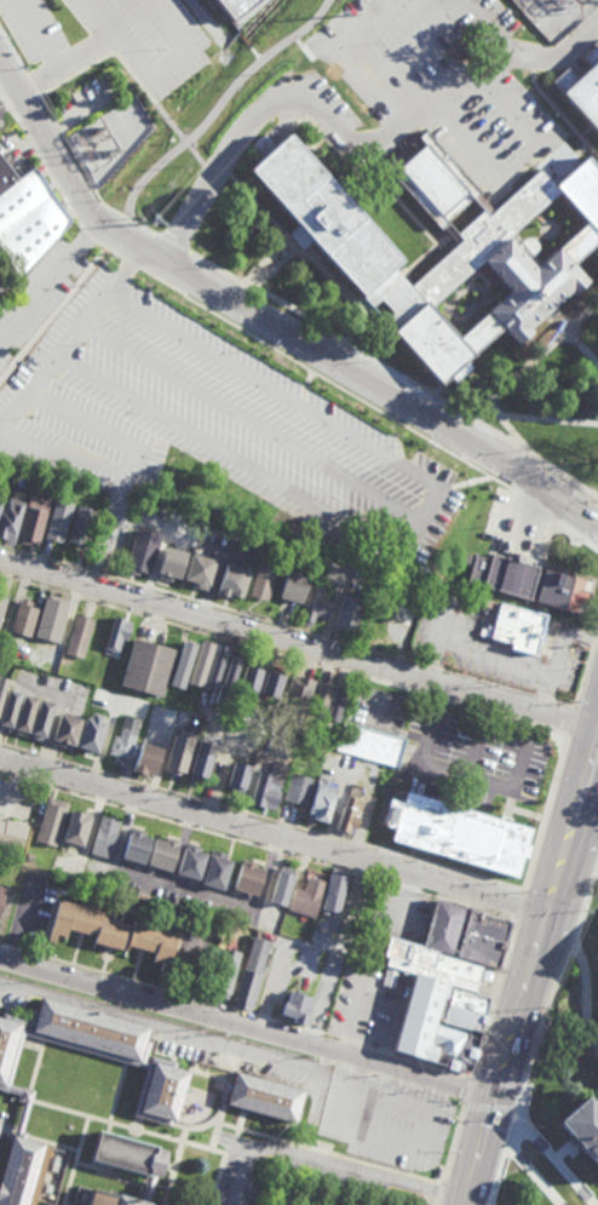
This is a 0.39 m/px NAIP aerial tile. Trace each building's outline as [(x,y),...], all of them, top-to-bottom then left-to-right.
[(232,22),(215,0),(261,0),(232,22)] [(560,92),(597,58),(597,134),(560,92)] [(561,92),(576,78),(567,68),(552,82),(561,92)] [(289,134),(277,145),(264,133),(251,145),(263,156),(248,171),(297,224),(289,235),(297,242),(303,248),(314,241),(363,295),(383,279),(403,260),(289,134)] [(443,380),(505,325),(519,342),(553,312),(591,279),(577,264),(597,246),(597,162),(593,156),(560,185),(546,168),(495,213),(427,133),(391,166),(454,234),(462,242),(413,287),(420,295),(429,304),(414,316),(398,331),(443,380)] [(16,271),(75,227),(33,169),(17,180),(0,156),(0,249),(16,271)] [(6,498),(7,495),(0,494),(0,538),(15,541),(24,502),(6,498)] [(50,502),(30,496),(17,542),(37,548),(50,502)] [(72,503),(53,499),(46,539),(64,543),(72,503)] [(66,543),(84,548),(95,510),(77,505),(66,543)] [(186,552),(158,546),(160,534),(135,528),(125,569),(179,581),(186,552)] [(476,555),(491,558),(494,552),(541,566),(540,572),(545,573),(546,568),(594,581),(585,614),(468,581),(476,555)] [(182,582),(207,589),(215,560),(190,554),(182,582)] [(276,565),(258,561),(249,596),(267,601),(276,565)] [(217,594),(241,600),(249,570),(224,564),(217,594)] [(278,597),(301,603),(309,571),(286,565),(278,597)] [(326,620),(333,600),(320,596),(325,582),(313,578),(298,622),(311,626),(314,616),(326,620)] [(58,643),(70,600),(47,594),(35,637),(58,643)] [(354,634),(362,601),(342,596),(334,629),(354,634)] [(31,637),(38,609),(30,607),(32,602),(19,599),(11,632),(31,637)] [(501,606),(494,633),(481,633),(540,658),(552,620),(501,606)] [(92,618),(74,615),(66,655),(85,658),(92,618)] [(106,648),(123,653),(131,622),(114,617),(106,648)] [(173,648),(132,639),(121,687),(163,696),(173,648)] [(169,685),(182,690),(196,644),(182,640),(169,685)] [(213,644),(200,640),(187,683),(200,687),(213,644)] [(228,645),(217,641),(202,689),(213,692),(228,645)] [(217,704),(229,706),(238,656),(227,654),(217,704)] [(255,693),(263,668),(246,663),(238,688),(255,693)] [(260,692),(277,696),(284,671),(266,667),(260,692)] [(284,709),(305,714),(313,680),(291,675),(284,709)] [(327,714),(326,721),(339,723),(345,688),(317,683),(312,712),(327,714)] [(12,729),(23,693),(8,689),(0,718),(0,725),(12,729)] [(14,730),(29,734),(38,699),(24,695),(14,730)] [(46,740),(54,703),(39,700),(31,736),(46,740)] [(98,752),(105,715),(86,712),(80,748),(98,752)] [(81,719),(60,714),(52,743),(74,748),(81,719)] [(132,759),(139,718),(123,716),(119,736),(112,735),(108,756),(132,759)] [(396,767),(404,738),(343,722),(336,751),(396,767)] [(194,734),(174,729),(163,771),(183,776),(194,734)] [(214,744),(195,741),(190,777),(209,780),(214,744)] [(132,771),(154,778),(163,749),(141,742),(132,771)] [(250,770),(232,765),(225,789),(243,794),(250,770)] [(274,810),(283,779),(259,772),(250,804),(274,810)] [(311,779),(291,773),(283,800),(303,806),(311,779)] [(309,818),(328,821),(335,779),(315,776),(309,818)] [(407,792),(528,828),(524,843),(528,844),(523,857),(519,856),(513,876),(392,839),(395,828),(378,822),(385,797),(403,803),(407,792)] [(353,835),(362,801),(345,796),(335,830),(353,835)] [(68,803),(48,797),(35,841),(55,847),(68,803)] [(91,815),(71,810),(62,841),(83,847),(91,815)] [(120,820),(98,816),(91,854),(112,858),(120,820)] [(27,826),(0,819),(0,846),(21,851),(27,826)] [(145,864),(151,835),(129,831),(123,859),(145,864)] [(154,839),(147,865),(170,872),(179,841),(165,837),(164,841),(154,839)] [(206,851),(182,847),(177,875),(201,880),(206,851)] [(201,885),(224,890),(231,857),(209,852),(201,885)] [(232,889),(256,896),(264,867),(240,861),(232,889)] [(270,903),(287,906),(293,869),(276,866),(270,903)] [(340,914),(346,870),(328,867),(322,912),(340,914)] [(304,890),(292,888),(286,910),(314,917),(323,882),(307,877),(304,890)] [(437,900),(424,948),(443,953),(502,970),(506,959),(516,922),(437,900)] [(176,932),(102,916),(103,910),(57,901),(49,937),(65,940),(67,930),(95,936),(93,944),(125,950),(126,946),(154,952),(152,961),(162,963),(160,970),(168,972),(176,932)] [(251,1012),(270,942),(251,937),(232,1006),(251,1012)] [(484,968),(477,995),(454,988),(455,985),(416,974),(401,969),(395,988),(383,985),(390,959),(386,958),(391,939),(424,948),(443,953),(442,956),(484,968)] [(231,1000),(239,952),(223,949),(215,997),(231,1000)] [(416,974),(395,1051),(472,1074),(483,1039),(438,1026),(445,999),(450,1002),(454,988),(455,985),(416,974)] [(454,988),(444,1022),(482,1033),(491,999),(477,995),(454,988)] [(312,998),(288,991),(281,1015),(292,1018),(291,1022),(304,1026),(312,998)] [(142,1067),(153,1028),(42,997),(31,1035),(42,1039),(125,1062),(142,1067)] [(8,1090),(0,1088),(0,1018),(12,1021),(24,1023),(23,1032),(8,1090)] [(188,1071),(174,1123),(171,1121),(169,1126),(132,1115),(143,1074),(149,1055),(176,1062),(174,1067),(188,1071)] [(307,1094),(299,1125),(230,1107),(240,1074),(307,1094)] [(585,1098),(597,1114),(597,1170),(577,1147),(557,1125),(585,1098)] [(90,1159),(145,1176),(138,1200),(117,1194),(116,1197),(92,1188),(87,1204),(152,1204),(153,1204),(148,1203),(155,1176),(159,1177),(166,1151),(156,1148),(157,1147),(134,1140),(108,1132),(97,1129),(90,1159)] [(50,1147),(34,1204),(0,1204),(0,1177),(12,1135),(44,1144),(44,1146),(50,1147)]
